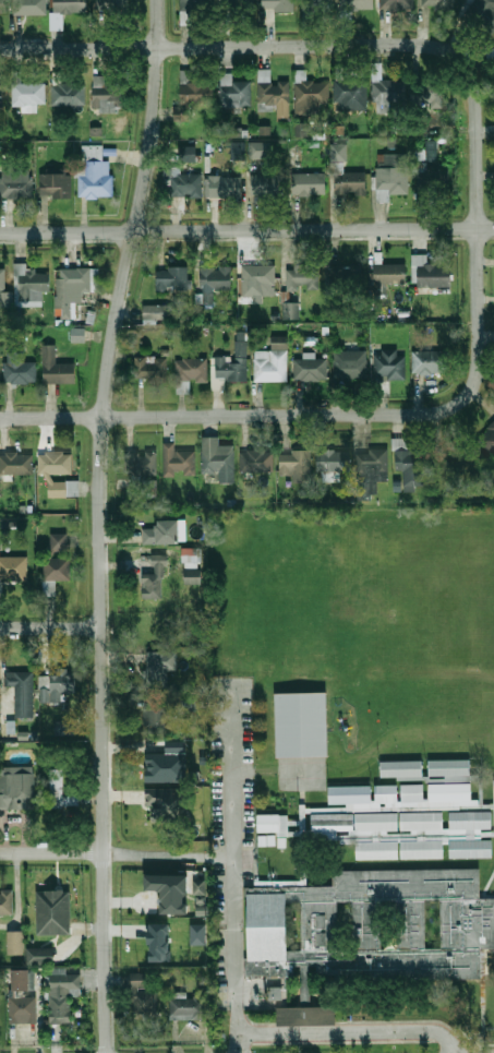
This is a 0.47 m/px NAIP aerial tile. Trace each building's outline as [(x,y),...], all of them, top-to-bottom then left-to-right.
[(13,14),(46,14),(46,0),(12,0),(13,14)] [(62,29),(61,12),(82,12),(82,0),(51,0),(51,29),(62,29)] [(180,24),(194,24),(194,2),(210,2),(210,0),(179,0),(180,24)] [(252,8),(252,0),(222,0),(221,7),(252,8)] [(291,0),(261,0),(262,10),(291,10),(291,0)] [(332,0),(301,0),(301,10),(332,11),(332,0)] [(340,9),(373,9),(373,0),(340,0),(340,9)] [(379,10),(412,10),(412,0),(380,0),(379,10)] [(466,9),(493,32),(493,30),(493,10),(493,0),(473,0),(466,9)] [(213,104),(213,81),(190,82),(189,69),(179,70),(180,104),(213,104)] [(289,82),(270,82),(270,69),(257,69),(256,104),(276,104),(276,119),(288,119),(289,82)] [(329,104),(328,81),(306,81),(305,69),(293,70),(294,113),(317,113),(317,104),(329,104)] [(12,106),(21,106),(21,111),(36,112),(36,103),(45,103),(45,84),(20,84),(21,72),(12,72),(12,106)] [(231,81),(231,73),(218,73),(219,107),(251,106),(250,81),(231,81)] [(372,103),(376,103),(376,112),(390,112),(390,101),(399,101),(399,79),(382,79),(382,73),(372,73),(372,103)] [(105,75),(92,75),(92,111),(120,111),(121,84),(105,84),(105,75)] [(365,110),(366,79),(334,77),(333,101),(341,101),(340,109),(365,110)] [(50,105),(84,105),(84,83),(50,83),(50,105)] [(421,85),(442,85),(442,108),(421,108),(421,85)] [(173,119),(188,119),(188,107),(172,107),(173,119)] [(413,170),(437,169),(436,140),(424,140),(425,148),(413,149),(413,170)] [(243,141),(228,142),(229,159),(243,158),(243,141)] [(270,142),(248,141),(248,158),(269,158),(270,142)] [(346,144),(330,144),(330,194),(365,194),(365,171),(346,171),(346,144)] [(111,198),(111,160),(101,160),(101,145),(84,145),(84,176),(77,176),(77,198),(111,198)] [(182,145),(182,160),(195,160),(195,145),(182,145)] [(388,202),(389,193),(407,194),(408,154),(376,153),(375,202),(388,202)] [(14,169),(14,164),(0,164),(0,198),(31,198),(31,169),(14,169)] [(290,195),(325,194),(324,171),(289,172),(290,195)] [(202,173),(183,172),(182,196),(201,196),(202,173)] [(71,196),(71,173),(39,173),(39,196),(71,196)] [(251,193),(280,192),(280,173),(250,175),(251,193)] [(240,176),(206,176),(206,198),(241,196),(240,176)] [(450,286),(449,264),(426,264),(426,253),(411,254),(411,286),(450,286)] [(406,283),(405,263),(373,263),(373,284),(406,283)] [(12,307),(12,306),(43,304),(43,290),(49,290),(48,273),(34,273),(34,264),(13,264),(13,291),(4,291),(4,268),(0,268),(0,307),(12,307)] [(274,264),(241,265),(241,296),(262,296),(262,285),(274,285),(274,264)] [(328,265),(329,288),(360,287),(360,264),(328,265)] [(286,265),(286,290),(298,290),(299,287),(318,287),(318,266),(286,265)] [(231,289),(230,266),(201,266),(202,303),(214,303),(214,289),(231,289)] [(98,267),(56,267),(56,318),(75,318),(75,302),(81,302),(81,291),(98,291),(98,267)] [(155,267),(156,290),(192,289),(191,279),(186,279),(186,267),(155,267)] [(299,319),(298,301),(281,302),(282,319),(299,319)] [(143,322),(168,322),(168,304),(143,304),(143,322)] [(253,381),(287,381),(287,336),(270,336),(270,349),(254,349),(253,381)] [(44,383),(73,383),(73,362),(56,362),(56,344),(44,344),(44,383)] [(332,351),(333,380),(366,378),(366,349),(332,351)] [(373,351),(373,381),(405,380),(405,356),(397,356),(397,350),(373,351)] [(411,351),(411,373),(446,373),(446,350),(411,351)] [(292,380),(326,381),(326,358),(315,358),(315,352),(302,352),(302,359),(293,358),(292,380)] [(167,356),(134,356),(134,381),(167,381),(167,356)] [(248,380),(248,356),(213,356),(212,390),(225,390),(225,380),(248,380)] [(4,358),(4,383),(38,383),(38,358),(4,358)] [(176,358),(176,393),(190,393),(190,381),(206,381),(206,358),(176,358)] [(475,438),(493,457),(493,421),(475,438)] [(236,482),(236,446),(219,446),(219,436),(202,436),(202,472),(219,472),(219,482),(236,482)] [(176,451),(176,443),(164,443),(164,475),(196,475),(196,451),(176,451)] [(387,477),(386,447),(368,448),(368,453),(354,453),(356,478),(387,477)] [(274,450),(242,450),(242,471),(274,471),(274,450)] [(278,453),(278,475),(292,475),(292,481),(310,481),(310,450),(290,450),(290,453),(278,453)] [(348,450),(316,450),(316,471),(348,471),(348,450)] [(402,469),(402,492),(414,491),(414,486),(424,486),(423,450),(394,451),(395,470),(402,469)] [(157,452),(122,452),(122,475),(157,475),(157,452)] [(33,453),(0,453),(0,475),(33,475),(33,453)] [(38,475),(73,475),(73,453),(38,453),(38,475)] [(49,496),(79,496),(79,481),(49,481),(49,496)] [(157,527),(142,527),(142,543),(181,543),(181,519),(157,519),(157,527)] [(52,550),(65,550),(65,535),(52,535),(52,550)] [(197,570),(197,548),(184,548),(184,570),(197,570)] [(27,578),(27,553),(0,553),(0,578),(27,578)] [(143,598),(167,598),(166,555),(152,555),(153,573),(143,573),(143,598)] [(56,581),(71,581),(71,559),(44,559),(44,594),(56,594),(56,581)] [(169,687),(169,669),(179,669),(178,653),(147,653),(147,687),(169,687)] [(15,686),(15,717),(34,717),(34,671),(5,671),(5,686),(15,686)] [(62,702),(61,693),(76,692),(75,672),(39,672),(40,703),(62,702)] [(277,693),(277,756),(328,756),(328,692),(277,693)] [(196,711),(196,698),(181,699),(182,711),(196,711)] [(165,734),(165,708),(143,708),(143,734),(165,734)] [(55,735),(74,735),(74,720),(54,721),(55,735)] [(186,741),(167,741),(167,753),(146,753),(146,782),(186,782),(186,741)] [(429,776),(470,776),(470,759),(429,759),(429,776)] [(422,761),(381,761),(381,777),(422,777),(422,761)] [(36,809),(0,810),(0,768),(35,767),(36,809)] [(64,769),(49,769),(49,805),(64,805),(64,769)] [(345,809),(471,807),(471,783),(425,783),(425,785),(373,785),(373,786),(328,786),(328,804),(345,804),(345,809)] [(147,788),(147,818),(188,818),(188,788),(147,788)] [(311,814),(311,842),(355,841),(355,860),(399,859),(446,858),(492,858),(491,840),(481,840),(481,829),(491,829),(491,811),(449,812),(449,829),(442,829),(442,813),(311,814)] [(287,814),(258,814),(258,833),(287,833),(287,814)] [(482,948),(493,948),(493,898),(480,898),(480,870),(333,870),(333,889),(248,889),(248,977),(291,977),(291,967),(302,967),(302,978),(482,978),(482,948)] [(165,914),(165,890),(148,890),(148,876),(191,875),(192,895),(189,895),(189,904),(192,904),(192,913),(188,913),(165,914)] [(195,895),(195,881),(206,881),(206,895),(195,895)] [(37,934),(71,934),(71,890),(37,890),(37,934)] [(13,893),(0,893),(0,914),(13,914),(13,893)] [(196,906),(205,906),(205,895),(196,895),(196,906)] [(198,917),(198,907),(212,906),(212,917),(198,917)] [(148,961),(170,961),(170,923),(148,923),(148,961)] [(192,945),(192,924),(207,924),(207,945),(192,945)] [(23,931),(7,931),(7,954),(23,954),(23,931)] [(53,965),(53,948),(26,948),(26,965),(53,965)] [(299,1005),(309,1005),(310,965),(300,965),(299,1005)] [(32,971),(11,971),(11,1024),(37,1024),(37,995),(32,995),(32,971)] [(50,1024),(71,1024),(71,996),(81,996),(81,974),(50,974),(50,1024)] [(157,1016),(157,990),(133,990),(133,1016),(157,1016)] [(170,996),(170,1019),(205,1019),(205,996),(170,996)] [(335,1025),(334,1006),(276,1007),(276,1027),(335,1025)]
